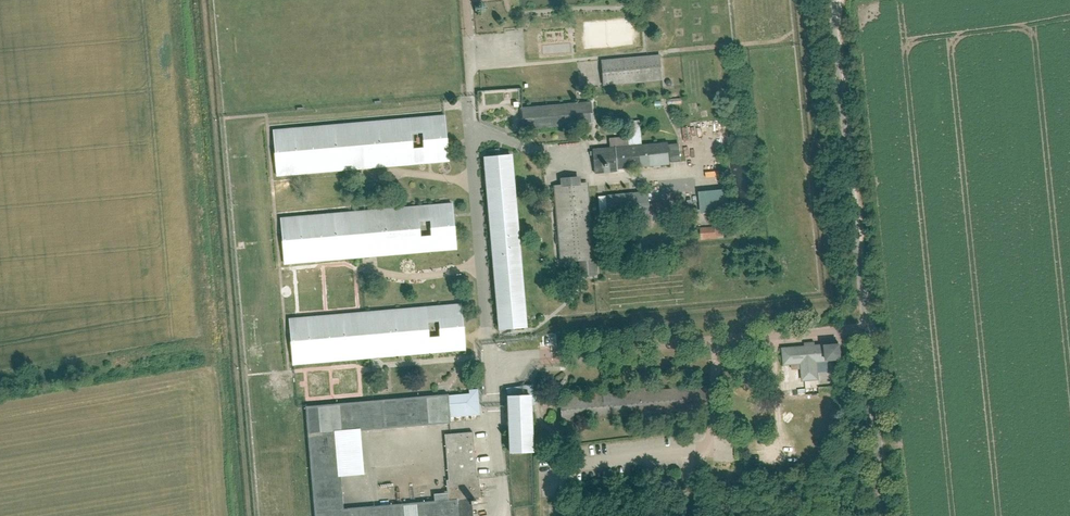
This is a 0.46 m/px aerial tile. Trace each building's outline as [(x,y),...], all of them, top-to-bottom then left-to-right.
[(660,55),(599,60),(602,86),(662,81),(660,55)] [(590,102),(520,107),(521,129),(592,123),(590,102)] [(444,116),(272,130),(275,176),(448,162),(444,116)] [(591,147),(594,173),(670,169),(670,163),(680,163),(679,144),(642,146),(640,121),(626,122),(627,136),(610,138),(611,146),(591,147)] [(512,154),(482,156),(497,329),(525,327),(512,154)] [(724,166),(709,168),(710,174),(725,172),(724,166)] [(558,279),(596,276),(588,183),(581,184),(581,177),(559,178),(560,185),(552,186),(558,279)] [(727,189),(699,191),(700,214),(728,212),(727,189)] [(649,192),(598,195),(599,219),(651,215),(649,192)] [(452,203),(279,218),(283,264),(456,249),(452,203)] [(698,229),(699,240),(726,238),(725,227),(698,229)] [(461,304),(287,317),(292,365),(465,350),(461,304)] [(802,346),(779,347),(781,366),(797,365),(799,382),(817,380),(816,364),(838,363),(837,343),(813,345),(812,342),(802,343),(802,346)] [(450,418),(480,416),(478,389),(469,390),(469,393),(448,395),(450,418)] [(456,500),(449,501),(342,510),(339,477),(335,432),(360,430),(450,422),(450,418),(448,395),(304,406),(313,515),(458,515),(456,500)] [(531,395),(507,395),(509,452),(535,452),(535,446),(531,395)] [(339,477),(363,475),(360,430),(335,432),(339,477)] [(474,432),(443,435),(449,501),(456,500),(479,498),(474,432)]
